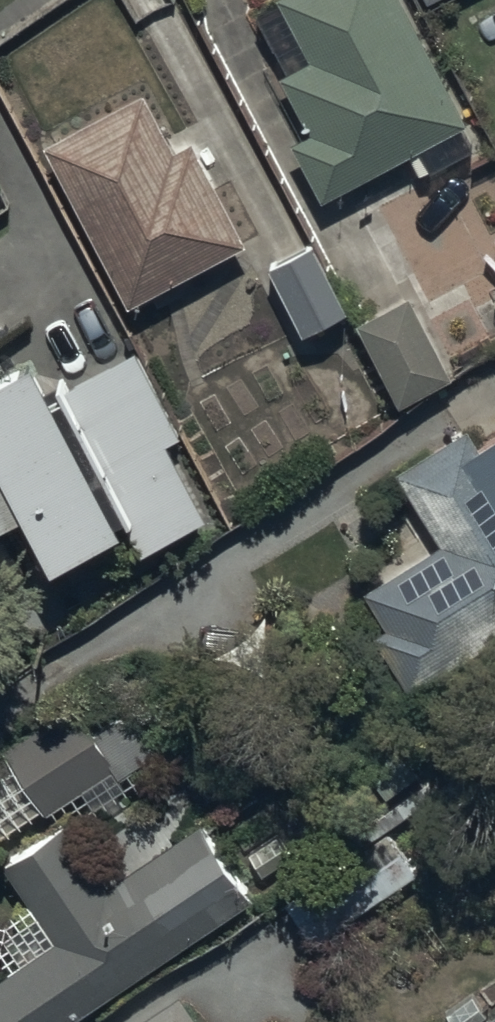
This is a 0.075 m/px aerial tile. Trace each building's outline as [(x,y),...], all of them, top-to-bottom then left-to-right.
[(312,46),(287,59),(320,124),(305,132),(331,184),(465,117),(406,0),(289,0),(312,46)] [(150,85),(48,133),(133,295),(246,236),(195,136),(181,144),(150,85)] [(412,290),(360,316),(402,395),(454,368),(412,290)] [(0,363),(0,498),(5,508),(31,493),(59,547),(131,512),(144,539),(208,509),(170,435),(183,429),(139,343),(56,380),(40,345),(0,363)] [(479,438),(469,421),(399,463),(446,539),(370,585),(390,618),(378,625),(412,681),(494,630),(494,428),(479,438)] [(53,798),(62,813),(137,769),(131,760),(166,739),(139,694),(98,718),(84,693),(10,740),(13,746),(0,753),(0,830),(53,798)] [(15,960),(0,970),(0,1014),(5,1021),(60,1021),(258,886),(210,814),(114,873),(74,812),(9,855),(37,895),(8,915),(2,940),(15,960)] [(392,831),(287,895),(310,932),(415,869),(392,831)] [(186,983),(126,1021),(211,1021),(186,983)] [(479,1021),(494,1021),(494,1011),(479,1021)]
